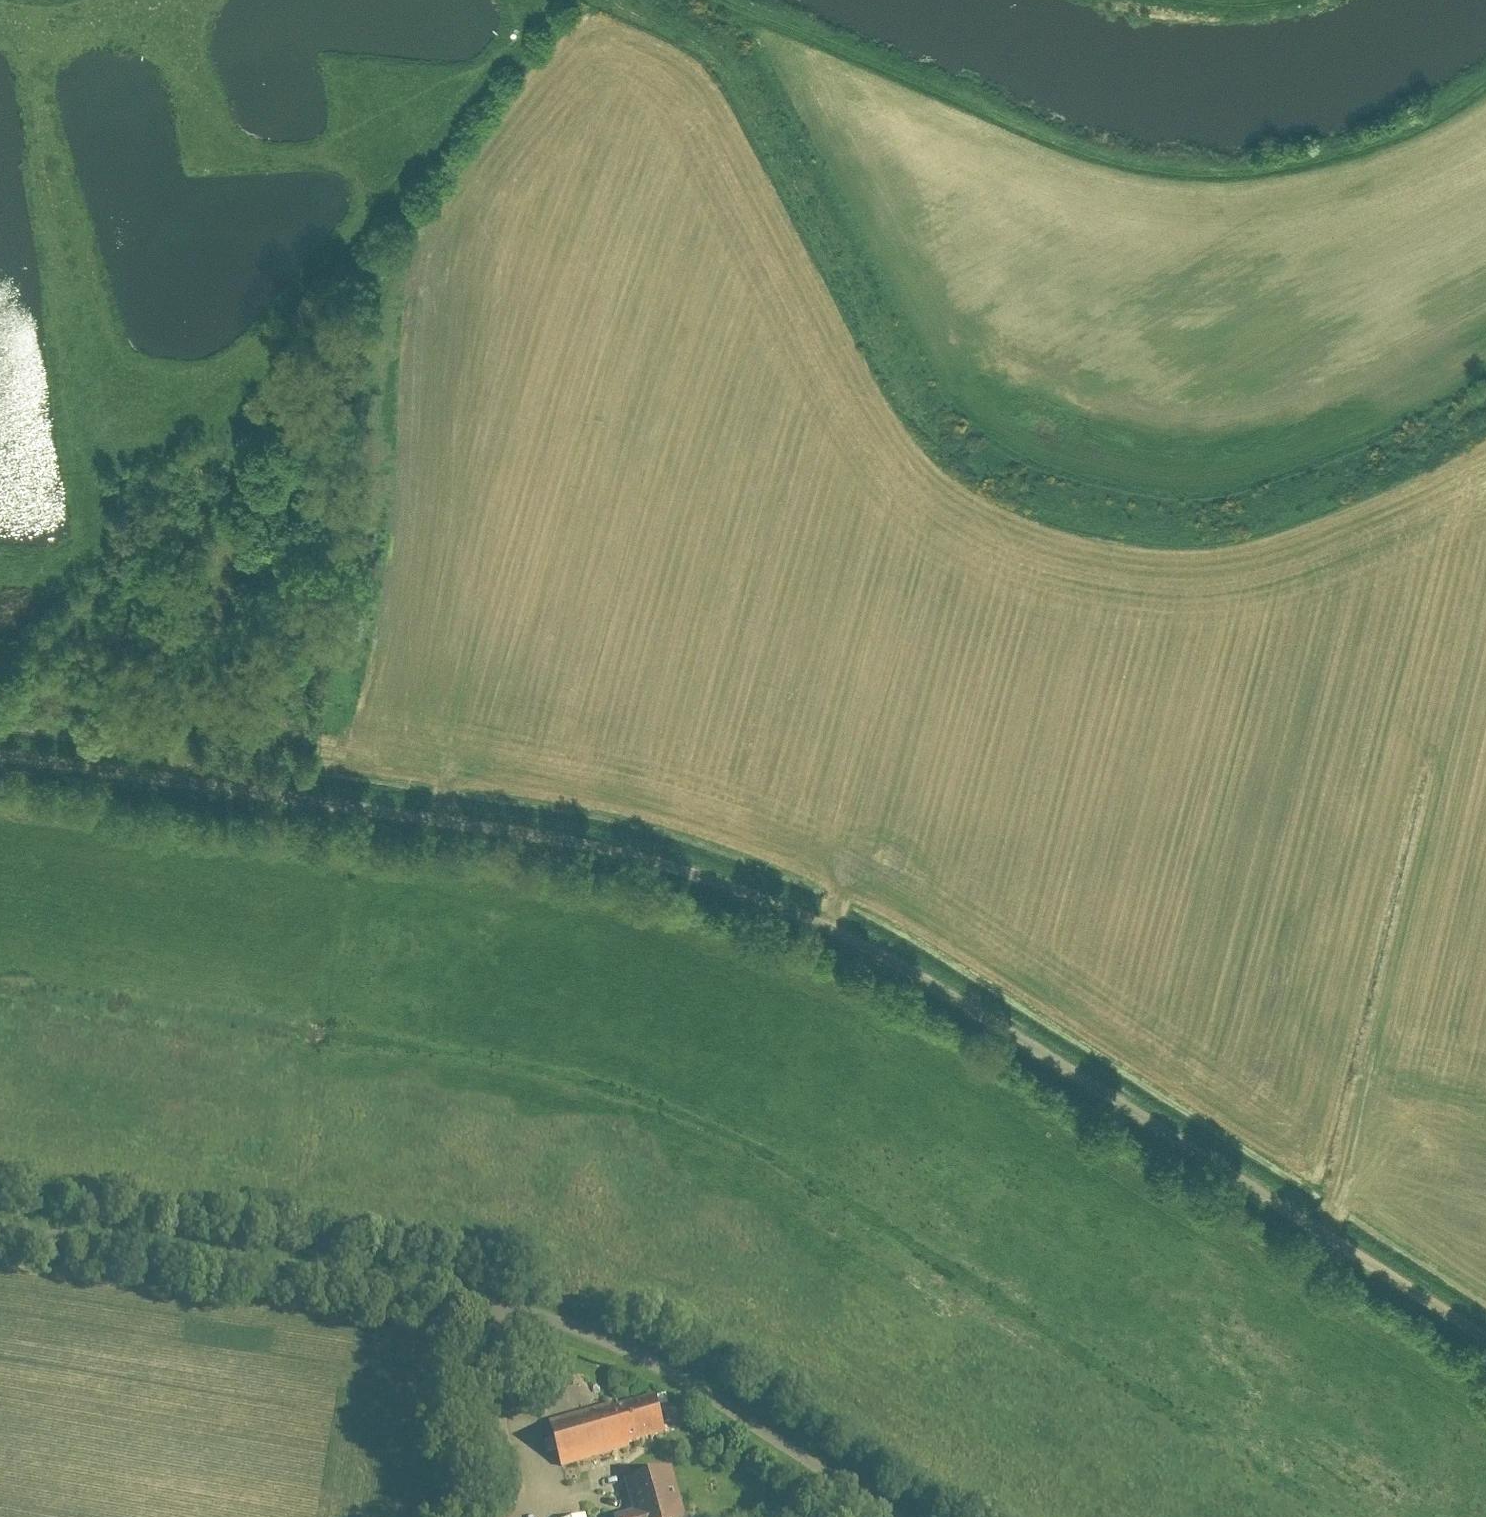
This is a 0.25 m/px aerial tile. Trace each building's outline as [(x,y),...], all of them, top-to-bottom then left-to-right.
[(648,1395),(544,1424),(555,1464),(659,1434),(648,1395)] [(661,1470),(615,1483),(624,1516),(674,1516),(661,1470)] [(585,1507),(552,1514),(553,1516),(587,1516),(585,1507)]
